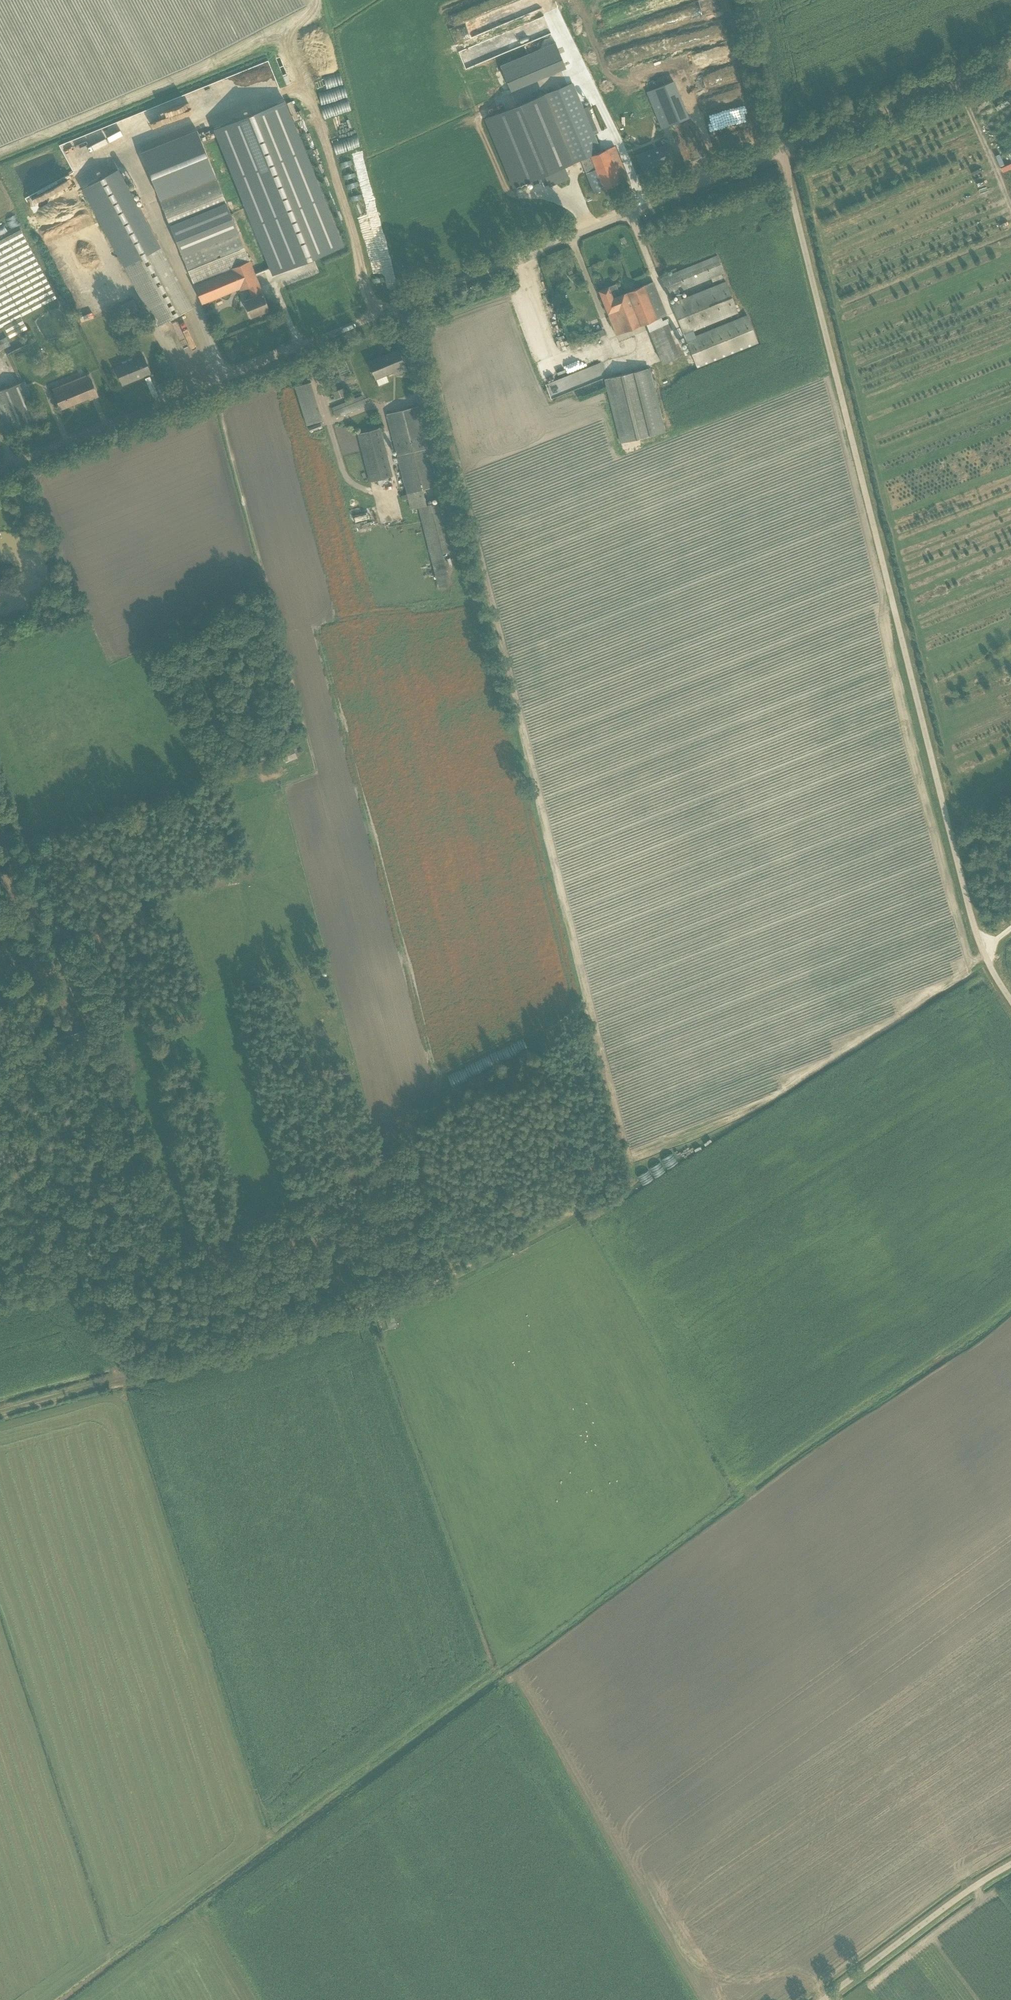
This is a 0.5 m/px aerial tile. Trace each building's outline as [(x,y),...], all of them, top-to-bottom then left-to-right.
[(514,92),(571,71),(561,44),(504,64),(514,92)] [(664,129),(692,121),(680,82),(652,91),(664,129)] [(577,83),(547,95),(574,165),(604,153),(577,83)] [(1010,101),(1010,99),(1009,96),(999,102),(1002,106),(1010,101)] [(1010,108),(1010,103),(1000,107),(1002,111),(1010,108)] [(595,123),(596,132),(609,131),(608,122),(595,123)] [(556,130),(539,134),(540,141),(557,138),(556,130)] [(668,144),(633,157),(638,175),(674,162),(668,144)] [(595,156),(606,190),(631,182),(620,148),(595,156)] [(595,158),(585,161),(588,171),(598,168),(595,158)] [(221,176),(158,202),(175,235),(238,208),(221,176)] [(108,214),(112,224),(146,209),(142,199),(108,214)] [(264,208),(178,246),(191,289),(247,265),(253,270),(284,260),(264,208)] [(0,242),(0,327),(56,300),(19,232),(0,242)] [(153,236),(111,257),(152,329),(191,309),(153,236)] [(304,260),(310,274),(345,257),(339,244),(304,260)] [(681,287),(683,293),(729,277),(722,256),(671,273),(676,288),(681,287)] [(232,306),(243,323),(267,316),(247,265),(191,289),(198,307),(242,289),(246,298),(232,306)] [(731,282),(687,298),(686,295),(674,299),(686,335),(743,315),(731,282)] [(604,287),(591,291),(600,315),(603,313),(612,337),(645,325),(628,290),(609,297),(604,287)] [(534,330),(541,328),(535,304),(528,306),(534,330)] [(753,317),(691,336),(700,367),(763,348),(753,317)] [(596,333),(599,340),(609,336),(606,329),(596,333)] [(14,346),(10,337),(0,342),(0,353),(14,346)] [(361,368),(374,384),(405,374),(397,354),(361,368)] [(107,371),(115,388),(154,372),(146,355),(107,371)] [(546,380),(559,375),(553,361),(541,366),(546,380)] [(553,400),(583,390),(581,386),(603,378),(599,365),(576,373),(577,374),(548,385),(553,400)] [(622,444),(668,434),(655,369),(609,379),(622,444)] [(90,370),(43,388),(50,408),(98,393),(90,370)] [(21,383),(0,392),(0,431),(1,435),(38,420),(21,383)] [(339,418),(369,406),(365,396),(335,407),(339,418)] [(416,408),(384,415),(408,508),(414,507),(429,504),(425,492),(437,489),(416,408)] [(381,427),(353,432),(365,482),(392,476),(381,427)] [(429,504),(414,507),(432,578),(451,575),(446,554),(454,551),(441,502),(429,504)] [(377,529),(375,512),(358,514),(360,530),(377,529)]
